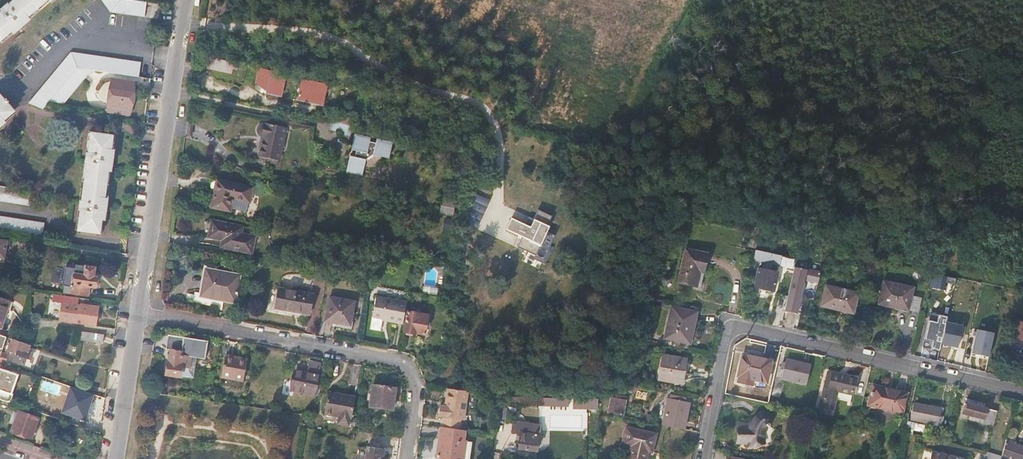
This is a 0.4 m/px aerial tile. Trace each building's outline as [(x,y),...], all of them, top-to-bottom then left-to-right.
[(8,6),(6,4),(1,9),(2,11),(0,12),(0,39),(1,40),(13,29),(16,31),(33,16),(31,13),(46,0),(15,0),(8,6)] [(112,11),(144,16),(146,2),(133,0),(102,0),(112,11)] [(94,67),(152,77),(154,64),(71,50),(29,101),(42,107),(43,105),(48,99),(77,64),(94,67)] [(233,61),(213,57),(210,68),(231,72),(233,61)] [(64,102),(94,67),(77,64),(48,99),(64,102)] [(267,91),(271,76),(259,73),(257,83),(267,91)] [(133,80),(112,76),(106,108),(129,112),(133,80)] [(285,79),(271,76),(267,91),(282,94),(285,79)] [(323,104),(328,85),(303,79),(299,99),(323,104)] [(4,122),(2,120),(11,110),(0,100),(0,126),(4,122)] [(324,120),(347,125),(349,118),(326,113),(324,120)] [(323,122),(322,129),(329,131),(329,133),(352,138),(354,129),(323,122)] [(279,161),(286,128),(266,124),(265,125),(264,125),(262,125),(260,127),(258,128),(258,130),(258,132),(258,135),(260,137),(262,138),(258,156),(279,161)] [(113,134),(92,130),(89,152),(87,152),(85,159),(87,159),(81,199),(80,198),(79,206),(80,207),(78,227),(99,231),(101,218),(104,218),(107,194),(104,194),(107,174),(110,174),(114,150),(111,150),(113,134)] [(347,171),(352,172),(362,174),(364,167),(370,169),(380,163),(382,156),(389,157),(391,143),(377,140),(376,144),(369,142),(370,138),(355,135),(352,149),(357,150),(355,157),(351,157),(347,171)] [(437,149),(436,155),(454,159),(455,153),(437,149)] [(254,188),(217,180),(212,207),(232,211),(234,199),(251,203),(254,188)] [(30,205),(32,189),(0,184),(0,200),(30,205)] [(443,199),(441,213),(453,216),(455,202),(443,199)] [(522,237),(517,247),(536,256),(540,248),(547,252),(555,235),(545,231),(552,215),(538,209),(530,226),(511,218),(506,229),(522,237)] [(41,239),(43,223),(0,215),(0,231),(8,233),(41,239)] [(221,239),(220,247),(252,253),(255,237),(241,234),(242,226),(211,220),(208,236),(221,239)] [(779,255),(754,250),(752,258),(777,264),(779,255)] [(706,256),(685,251),(677,283),(698,288),(706,256)] [(94,267),(76,265),(75,269),(66,268),(63,287),(67,287),(66,294),(88,296),(89,287),(96,288),(97,277),(93,277),(94,267)] [(208,269),(203,292),(224,297),(224,299),(236,301),(241,273),(218,268),(218,271),(208,269)] [(775,272),(756,268),(752,287),(771,291),(775,272)] [(817,273),(792,268),(783,313),(796,316),(803,283),(815,285),(817,273)] [(945,276),(930,273),(927,286),(942,289),(944,282),(945,276)] [(944,282),(954,284),(954,283),(955,279),(945,276),(944,282)] [(313,291),(320,293),(323,279),(316,278),(313,291)] [(910,289),(881,283),(876,304),(904,311),(910,289)] [(967,283),(954,283),(954,284),(954,290),(967,291),(967,283)] [(858,293),(825,286),(821,307),(853,314),(858,293)] [(280,287),(276,306),(311,313),(314,294),(280,287)] [(417,300),(418,294),(409,292),(408,298),(417,300)] [(388,320),(403,323),(408,301),(377,295),(373,315),(389,319),(388,320)] [(80,326),(95,328),(98,308),(87,306),(87,307),(76,306),(77,298),(63,296),(59,322),(79,325),(80,326)] [(975,305),(974,296),(964,296),(965,305),(975,305)] [(2,329),(10,301),(0,297),(0,328),(2,329)] [(330,297),(326,319),(336,321),(336,322),(351,325),(355,302),(330,297)] [(695,315),(672,310),(666,338),(689,343),(695,315)] [(408,312),(405,332),(414,334),(416,333),(425,334),(429,316),(408,312)] [(1014,319),(1012,341),(1022,343),(1022,320),(1014,319)] [(976,329),(973,354),(992,356),(995,331),(976,329)] [(964,331),(956,330),(956,334),(954,334),(950,349),(952,349),(960,351),(966,352),(969,337),(963,336),(964,331)] [(94,342),(95,333),(80,331),(79,340),(94,342)] [(181,376),(194,378),(197,358),(181,356),(184,338),(169,336),(167,349),(171,349),(170,362),(166,362),(164,377),(181,379),(181,376)] [(205,359),(207,342),(184,338),(181,356),(197,358),(205,359)] [(31,346),(13,339),(9,351),(13,353),(12,357),(15,359),(13,362),(24,366),(26,358),(31,360),(33,354),(29,353),(31,346)] [(0,359),(0,360),(6,362),(8,355),(2,353),(0,359)] [(686,358),(662,354),(657,379),(681,384),(686,358)] [(771,360),(741,354),(736,376),(739,377),(738,382),(752,385),(753,380),(767,383),(771,360)] [(248,359),(240,358),(239,361),(225,358),(221,377),(244,381),(248,359)] [(295,370),(291,389),(315,393),(321,363),(310,361),(308,373),(295,370)] [(809,368),(785,362),(781,378),(805,383),(809,368)] [(10,402),(13,394),(11,393),(17,375),(0,369),(0,399),(10,402)] [(854,380),(827,374),(819,408),(831,411),(835,392),(851,395),(854,380)] [(373,386),(370,407),(393,410),(396,389),(373,386)] [(904,393),(872,386),(867,405),(900,412),(904,393)] [(93,394),(70,387),(61,413),(85,421),(93,394)] [(466,420),(470,391),(448,388),(445,405),(440,405),(439,416),(444,417),(442,428),(461,430),(463,419),(466,420)] [(544,404),(545,396),(509,396),(509,403),(544,404)] [(569,397),(545,396),(544,404),(569,405),(569,397)] [(575,398),(574,408),(597,408),(598,399),(575,398)] [(625,400),(610,398),(608,413),(624,415),(625,400)] [(688,403),(667,399),(662,426),(683,430),(688,403)] [(985,404),(966,399),(962,415),(970,416),(969,420),(992,426),(995,411),(984,409),(985,404)] [(325,403),(322,425),(345,429),(348,408),(325,403)] [(939,409),(913,404),(910,420),(936,425),(937,422),(938,416),(939,409)] [(19,411),(12,431),(31,438),(38,418),(19,411)] [(763,412),(762,412),(760,412),(758,412),(757,413),(754,416),(752,418),(749,424),(748,426),(736,427),(736,445),(746,444),(747,449),(764,444),(763,442),(762,439),(761,437),(762,434),(762,431),(763,429),(765,426),(766,425),(767,426),(769,426),(769,423),(768,423),(768,421),(768,420),(768,417),(768,416),(767,414),(766,413),(765,413),(763,412)] [(522,421),(521,431),(539,434),(540,423),(522,421)] [(911,423),(906,422),(903,434),(908,436),(911,423)] [(463,430),(461,430),(442,428),(441,427),(437,457),(446,458),(462,458),(465,441),(462,440),(463,430)] [(624,428),(621,445),(627,446),(624,458),(645,458),(646,451),(651,452),(654,434),(624,428)] [(539,434),(521,431),(519,447),(537,449),(539,434)] [(999,458),(1022,458),(1022,447),(1013,444),(1014,443),(1005,440),(1000,456),(999,457),(999,458)] [(471,442),(465,441),(462,458),(469,458),(471,442)] [(365,458),(382,458),(384,450),(367,447),(365,458)]
